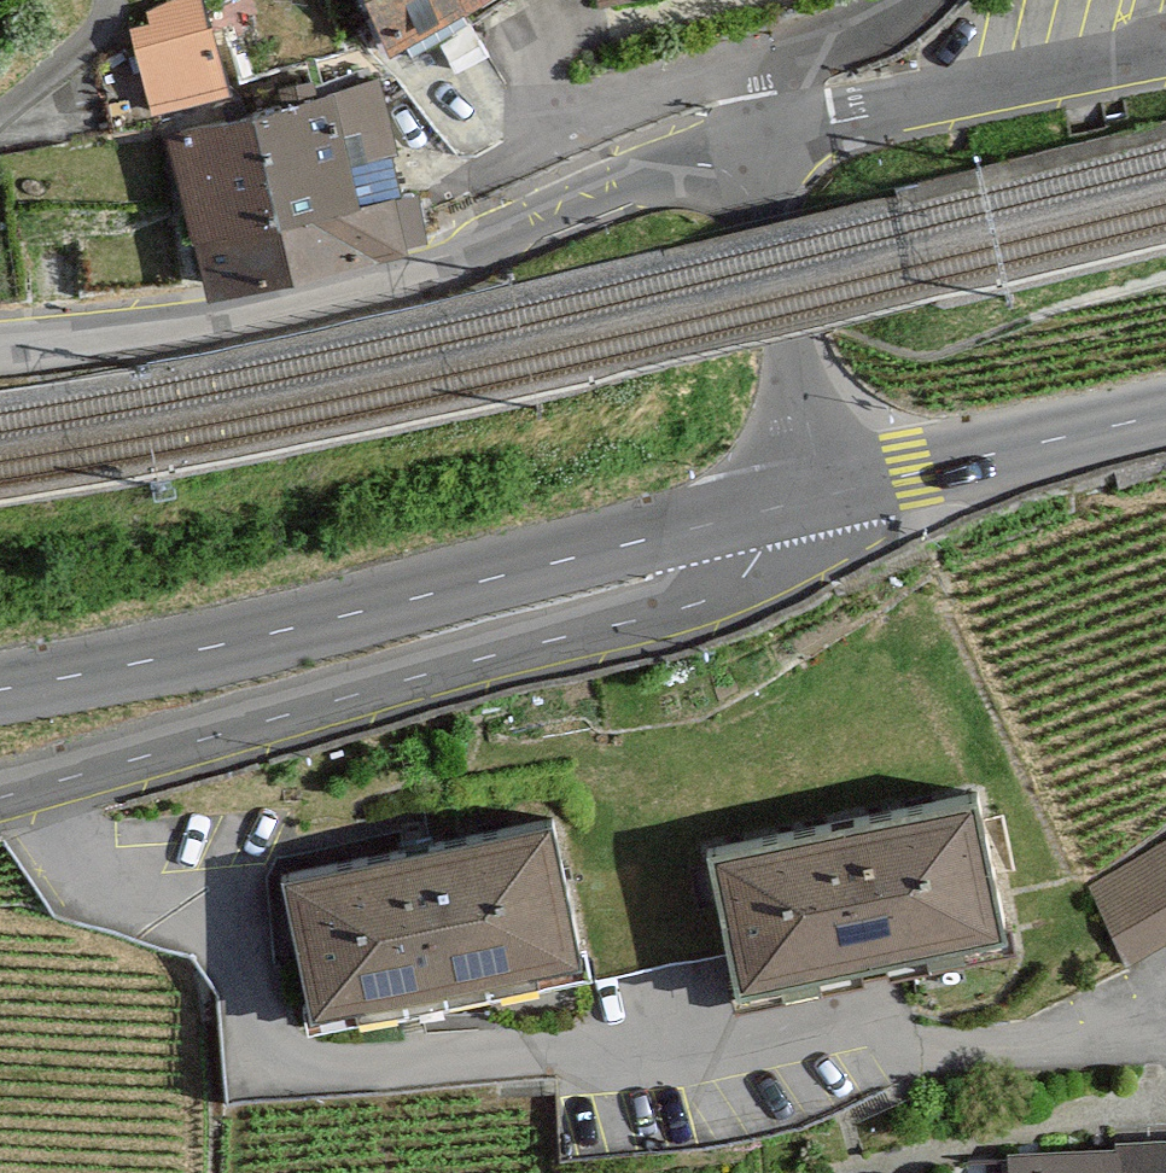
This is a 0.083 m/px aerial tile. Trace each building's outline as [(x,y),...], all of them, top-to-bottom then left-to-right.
[(461,0),(385,0),(412,50),(469,15),(461,0)] [(469,15),(489,0),(461,0),(469,15)] [(173,33),(154,41),(171,90),(185,86),(239,71),(219,1),(168,19),(173,33)] [(239,71),(185,86),(193,117),(250,107),(239,71)] [(308,119),(289,124),(319,237),(427,209),(396,91),(341,105),(337,89),(303,98),(308,119)] [(225,262),(319,237),(289,124),(192,145),(214,227),(199,230),(210,266),(225,262)] [(319,237),(225,262),(236,304),(455,247),(445,205),(427,209),(319,237)] [(983,792),(717,840),(743,982),(1009,934),(983,792)] [(554,818),(287,866),(313,1008),(580,961),(554,818)] [(1097,884),(1137,951),(1165,933),(1165,843),(1097,884)] [(1031,1149),(1032,1172),(1165,1172),(1165,1136),(1133,1138),(1134,1145),(1031,1149)]
